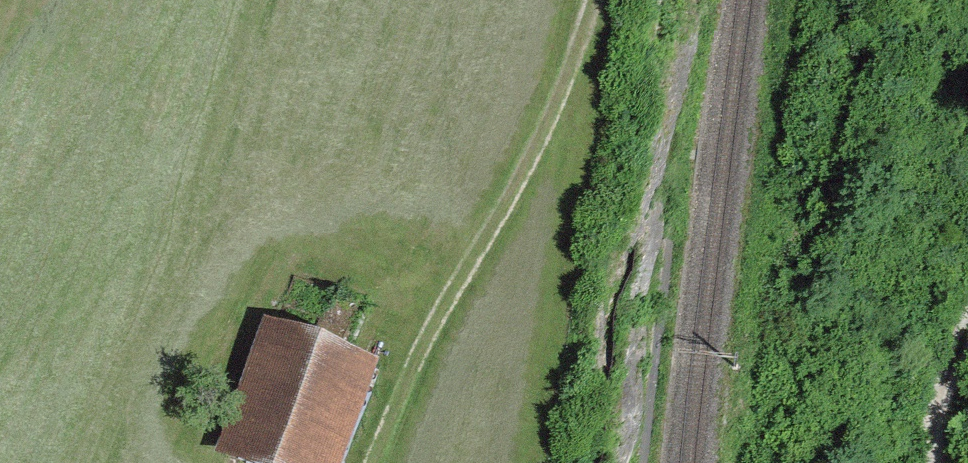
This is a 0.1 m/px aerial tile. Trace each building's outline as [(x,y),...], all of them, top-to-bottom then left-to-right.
[(264,312),(218,450),(256,462),(343,462),(381,350),(264,312)]
